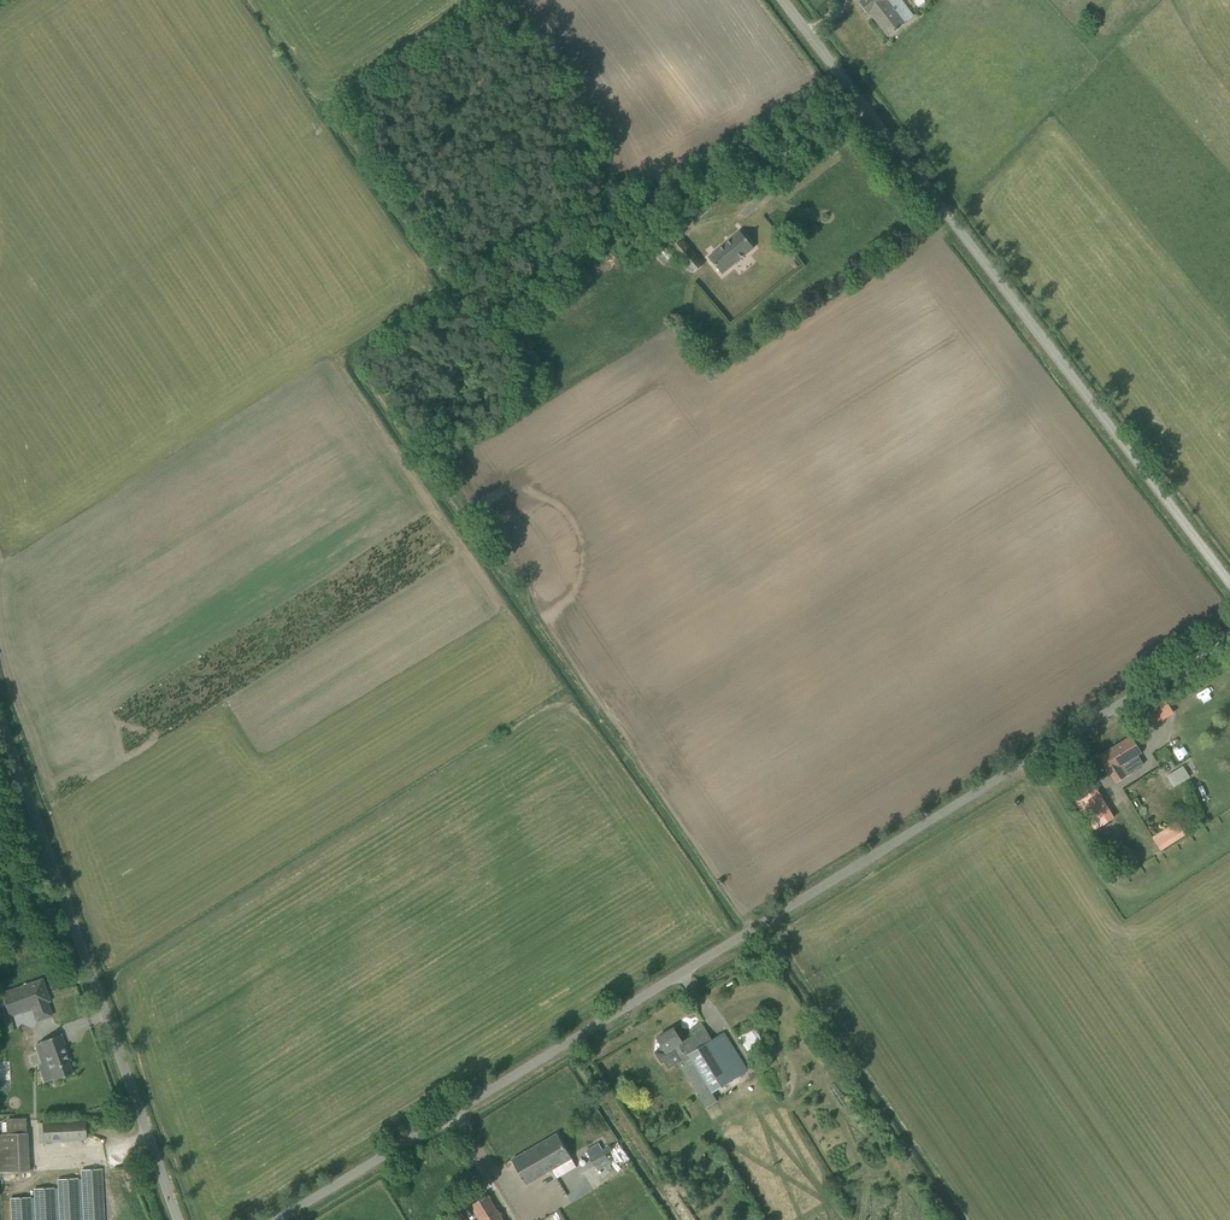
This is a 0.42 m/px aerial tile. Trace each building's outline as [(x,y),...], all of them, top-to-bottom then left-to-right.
[(902,0),(862,0),(860,2),(869,14),(871,13),(888,35),(904,23),(914,15),(902,0)] [(753,248),(740,231),(708,257),(722,274),(753,248)] [(1172,713),(1166,703),(1142,717),(1148,727),(1172,713)] [(1137,755),(1141,752),(1131,736),(1098,756),(1108,773),(1109,773),(1115,783),(1132,773),(1131,772),(1143,764),(1137,755)] [(1168,776),(1174,787),(1190,777),(1184,767),(1168,776)] [(1094,830),(1114,818),(1093,783),(1073,795),(1094,830)] [(1161,851),(1186,835),(1177,822),(1153,837),(1161,851)] [(30,983),(0,994),(9,1016),(46,1002),(49,1001),(41,979),(30,983)] [(739,1034),(747,1048),(763,1040),(756,1026),(739,1034)] [(700,1096),(745,1068),(724,1033),(707,1044),(703,1038),(690,1046),(689,1043),(684,1046),(673,1028),(657,1038),(662,1047),(654,1052),(661,1064),(677,1054),(681,1061),(679,1062),(700,1096)] [(49,1038),(40,1042),(53,1080),(61,1078),(72,1073),(68,1061),(70,1060),(61,1034),(49,1038)] [(85,1140),(84,1121),(43,1123),(44,1142),(85,1140)] [(0,1134),(0,1172),(1,1172),(29,1171),(28,1133),(7,1133),(6,1134),(5,1134),(3,1134),(0,1134)] [(526,1186),(572,1159),(557,1133),(511,1160),(526,1186)] [(610,1146),(590,1157),(595,1167),(609,1159),(606,1155),(613,1151),(610,1146)] [(103,1167),(81,1168),(83,1219),(105,1219),(103,1167)] [(573,1171),(559,1176),(562,1185),(576,1179),(573,1171)] [(80,1214),(79,1176),(57,1177),(59,1219),(83,1219),(80,1214)] [(11,1219),(58,1219),(56,1216),(55,1186),(33,1187),(33,1195),(10,1196),(11,1219)] [(487,1195),(471,1205),(479,1219),(477,1219),(502,1219),(487,1195)]
